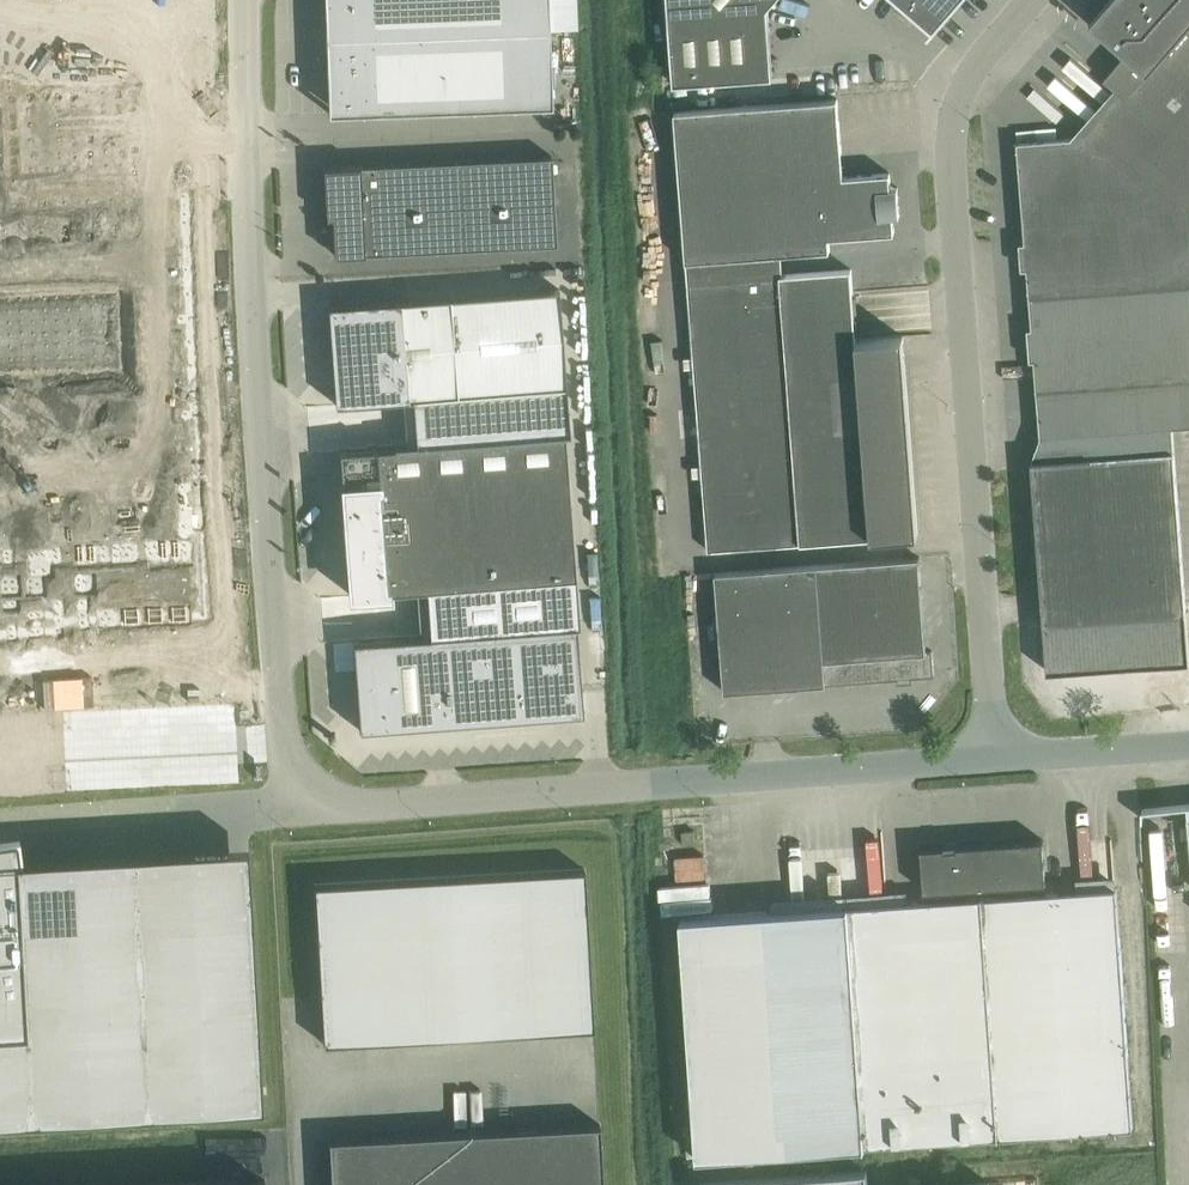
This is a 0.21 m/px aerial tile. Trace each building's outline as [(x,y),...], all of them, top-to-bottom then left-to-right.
[(326,35),(549,27),(548,0),(325,0),(326,35)] [(675,82),(773,76),(768,7),(774,0),(669,0),(675,82)] [(933,30),(959,0),(899,0),(933,30)] [(1018,141),(1038,392),(1041,436),(1173,426),(1188,425),(1188,0),(1108,0),(1090,21),(1104,32),(1126,51),(1105,77),(1126,94),(1090,136),(1018,141)] [(552,104),(549,27),(326,35),(328,97),(338,97),(339,112),(552,104)] [(0,86),(0,633),(38,631),(37,614),(61,613),(61,621),(205,614),(186,197),(43,204),(42,179),(18,180),(13,85),(0,86)] [(814,100),(675,111),(685,237),(687,261),(781,254),(831,250),(830,237),(895,232),(894,215),(900,215),(898,186),(892,187),(890,172),(844,176),(838,98),(814,100)] [(327,216),(332,216),(334,254),(557,243),(552,155),(324,166),(327,216)] [(781,254),(687,261),(688,281),(690,305),(708,549),(917,534),(903,337),(857,340),(852,269),(783,274),(781,254)] [(559,288),(450,296),(457,394),(566,385),(559,288)] [(450,296),(329,305),(336,402),(412,397),(457,394),(450,296)] [(376,447),(340,450),(345,524),(348,556),(350,594),(388,591),(388,590),(426,587),(430,635),(465,632),(577,624),(579,624),(575,576),(565,434),(570,434),(566,385),(457,394),(412,397),(416,442),(394,444),(394,447),(376,448),(376,447)] [(1043,460),(1032,461),(1044,623),(1050,623),(1051,628),(1045,629),(1046,651),(1088,648),(1087,626),(1081,626),(1080,620),(1187,612),(1185,589),(1174,450),(1173,426),(1041,436),(1043,460)] [(817,565),(716,572),(726,690),(826,683),(844,682),(873,680),(881,679),(935,675),(933,650),(927,650),(920,557),(896,558),(817,564),(817,565)] [(577,624),(465,632),(472,720),(560,714),(575,713),(584,713),(583,710),(583,707),(577,624)] [(391,637),(353,640),(359,729),(369,728),(472,720),(465,632),(430,635),(391,637)] [(684,843),(696,842),(695,830),(683,831),(684,843)] [(1046,882),(1043,839),(957,845),(958,847),(946,848),(945,846),(922,847),(925,890),(926,890),(927,900),(681,916),(697,1156),(1134,1127),(1117,887),(1045,892),(1045,882),(1046,882)] [(0,860),(0,1119),(263,1105),(249,873),(248,844),(3,860),(0,860)] [(585,868),(314,883),(323,1043),(594,1028),(585,868)] [(329,1138),(331,1184),(603,1184),(600,1123),(329,1138)] [(702,1181),(702,1184),(869,1184),(868,1169),(702,1181)]
